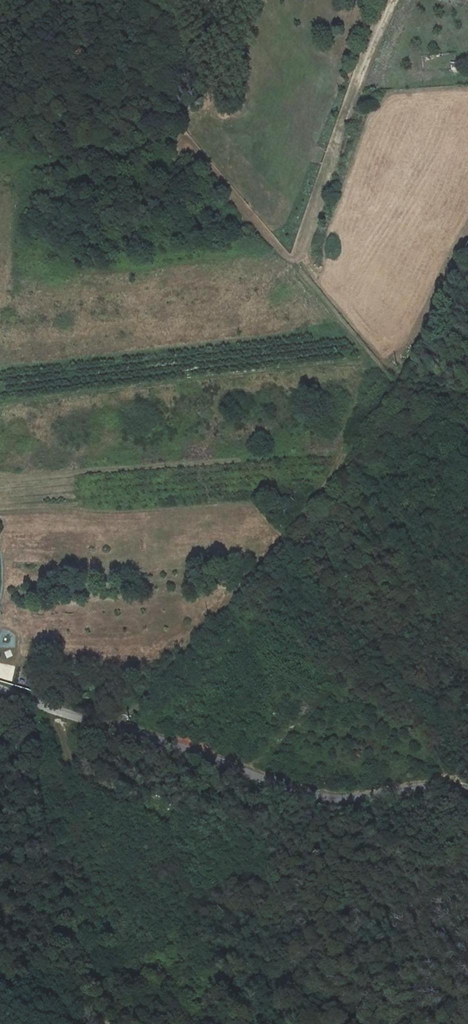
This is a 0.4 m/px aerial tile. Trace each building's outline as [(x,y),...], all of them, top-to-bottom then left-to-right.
[(0,669),(0,678),(13,680),(15,666),(1,664),(0,669)]
